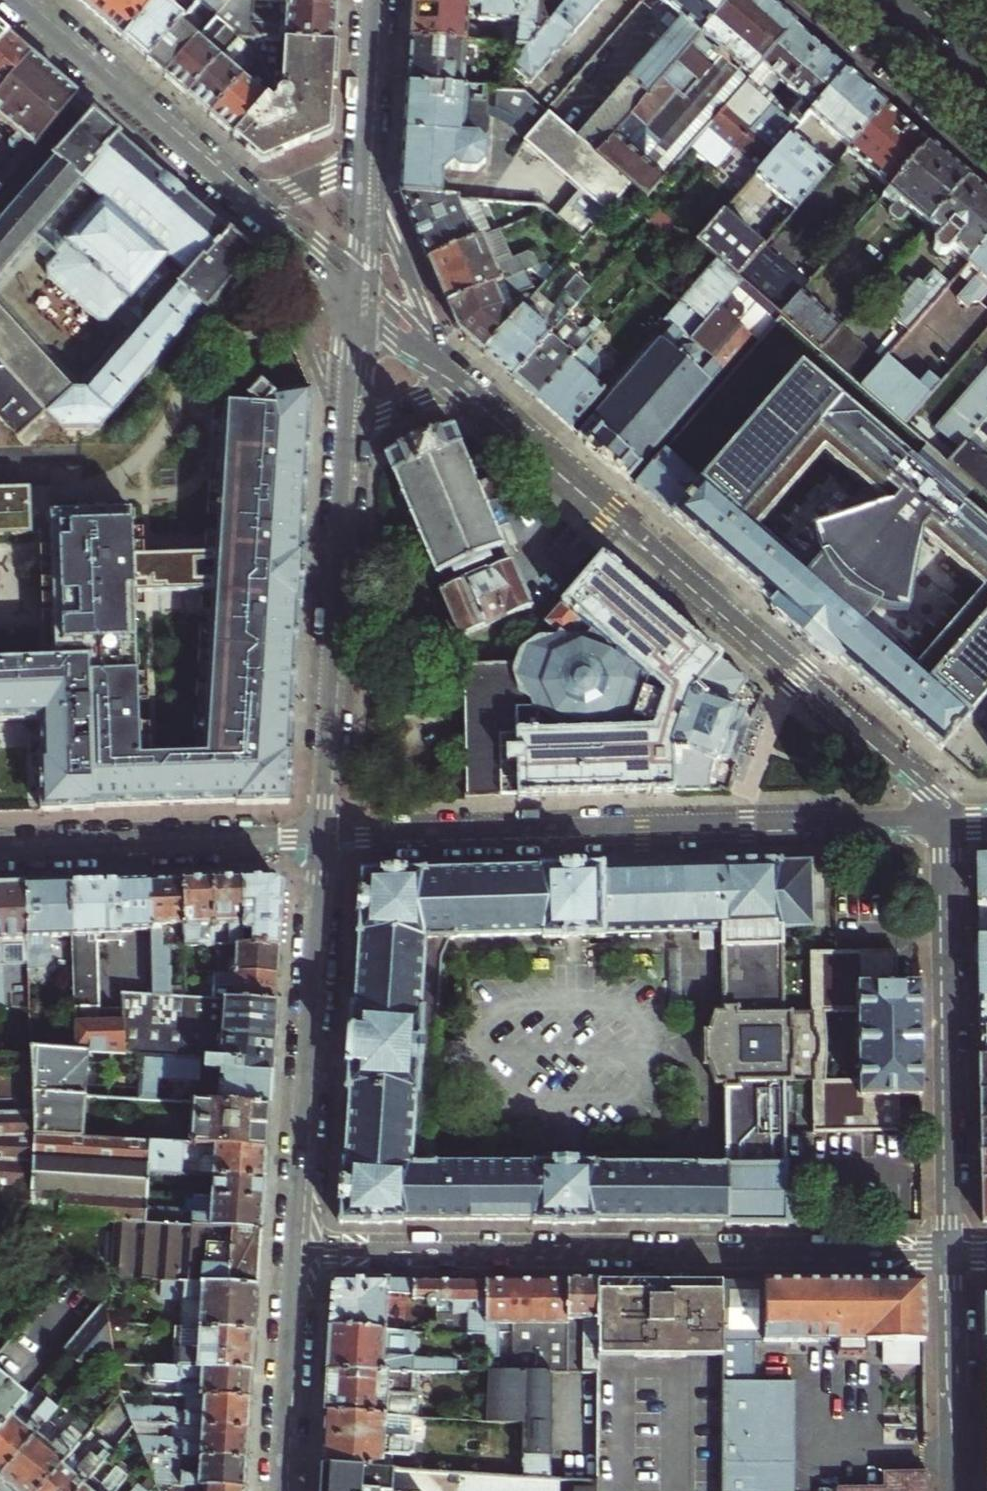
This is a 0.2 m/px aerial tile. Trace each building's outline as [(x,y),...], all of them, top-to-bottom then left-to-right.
[(92,13),(124,41),(158,0),(77,0),(92,13)] [(124,41),(135,51),(148,62),(201,0),(158,0),(124,41)] [(148,62),(156,69),(166,77),(205,32),(218,17),(233,0),(201,0),(148,62)] [(273,0),(233,0),(218,17),(226,25),(241,37),(240,38),(252,39),(335,44),(337,20),(338,4),(273,0)] [(537,4),(484,1),(465,0),(413,0),(411,23),(410,43),(475,47),(476,34),(471,27),(466,27),(467,16),(472,16),(472,22),(516,24),(514,49),(528,50),(546,29),(537,4)] [(546,29),(528,50),(504,77),(523,94),(605,0),(571,0),(546,29)] [(537,4),(546,29),(571,0),(536,0),(537,4)] [(733,0),(645,0),(641,4),(655,16),(656,27),(658,28),(653,34),(663,43),(578,142),(596,157),(733,0)] [(596,157),(631,187),(645,200),(696,142),(749,81),(794,30),(782,20),(759,0),(733,0),(596,157)] [(241,37),(226,25),(213,40),(205,32),(166,77),(176,87),(188,97),(240,38),(241,37)] [(807,42),(794,30),(749,81),(759,90),(762,86),(771,94),(779,84),(786,90),(819,52),(807,42)] [(9,40),(0,33),(0,51),(9,40)] [(252,39),(240,38),(188,97),(196,104),(211,117),(260,60),(252,39)] [(270,84),(273,92),(234,136),(246,147),(262,161),(291,149),(330,133),(332,100),(335,44),(252,39),(260,60),(265,72),(270,84)] [(31,60),(19,49),(9,40),(0,51),(0,97),(31,60)] [(476,47),(475,47),(410,43),(408,69),(407,89),(478,93),(480,70),(475,70),(476,47)] [(830,61),(819,52),(786,90),(802,104),(786,122),(770,108),(726,159),(752,181),(755,177),(790,137),(809,116),(845,74),(830,61)] [(77,100),(54,80),(31,60),(0,97),(0,121),(25,142),(0,173),(0,193),(77,100)] [(234,136),(273,92),(270,84),(262,94),(253,86),(265,72),(260,60),(211,117),(221,126),(234,136)] [(845,74),(809,116),(848,151),(885,109),(866,92),(851,79),(845,74)] [(762,86),(759,90),(749,81),(696,142),(697,152),(711,163),(722,164),(726,159),(770,108),(778,100),(771,94),(762,86)] [(478,93),(407,89),(404,131),(399,195),(400,197),(442,200),(444,163),(453,163),(461,172),(477,173),(486,164),(487,149),(483,145),(483,137),(486,133),(487,122),(484,118),(484,116),(485,106),(486,93),(478,93)] [(496,111),(485,106),(484,116),(511,127),(520,138),(526,142),(548,116),(524,95),(495,94),(496,111)] [(848,151),(846,154),(889,191),(928,147),(909,130),(885,109),(848,151)] [(164,177),(163,178),(119,139),(121,136),(94,112),(55,160),(58,163),(0,227),(0,414),(22,437),(39,420),(48,429),(55,422),(64,431),(69,431),(99,430),(204,311),(207,313),(257,256),(229,232),(227,234),(183,196),(184,195),(174,186),(164,177)] [(578,142),(548,116),(526,142),(524,144),(579,194),(557,219),(584,243),(631,187),(596,157),(578,142)] [(790,137),(755,177),(795,212),(830,172),(790,137)] [(927,227),(967,181),(950,166),(928,147),(889,191),(882,199),(892,208),(889,211),(889,216),(896,223),(901,223),(909,213),(927,228),(927,227)] [(986,243),(986,198),(967,181),(927,227),(938,237),(932,244),(934,251),(939,256),(947,255),(952,249),(969,264),(986,243)] [(492,235),(484,216),(479,215),(465,220),(463,215),(477,208),(478,203),(442,200),(400,197),(412,224),(428,262),(492,235)] [(676,227),(659,212),(651,222),(668,237),(676,227)] [(696,244),(718,263),(736,279),(763,248),(723,213),(696,244)] [(546,285),(534,257),(529,254),(513,261),(501,232),(492,235),(428,262),(438,285),(447,309),(502,284),(530,271),(546,285)] [(969,264),(957,277),(968,286),(956,301),(966,309),(971,304),(978,304),(986,293),(986,243),(969,264)] [(764,248),(763,248),(736,279),(743,285),(780,317),(801,293),(807,286),(764,248)] [(736,279),(718,263),(625,372),(573,432),(574,433),(587,444),(586,447),(597,456),(602,461),(618,474),(619,473),(629,481),(629,482),(753,339),(737,325),(738,324),(740,324),(741,323),(742,322),(743,322),(744,321),(744,319),(745,318),(745,317),(745,316),(745,315),(745,313),(745,312),(744,311),(743,310),(742,309),(740,308),(739,307),(738,307),(736,307),(735,307),(733,308),(732,309),(731,310),(730,311),(729,312),(729,313),(729,314),(728,315),(727,317),(720,311),(743,285),(736,279)] [(909,333),(949,287),(932,272),(921,285),(916,281),(887,314),(909,333)] [(861,303),(872,290),(863,282),(852,295),(861,303)] [(531,303),(534,300),(524,298),(511,304),(502,284),(447,309),(451,317),(455,327),(463,336),(485,356),(531,303)] [(568,318),(586,298),(576,289),(569,297),(567,296),(552,314),(553,315),(549,319),(531,303),(485,356),(496,365),(514,381),(568,318)] [(816,349),(861,388),(882,364),(801,293),(780,317),(782,318),(816,349)] [(584,332),(568,318),(514,381),(527,392),(539,402),(590,342),(605,324),(597,318),(584,332)] [(955,483),(936,467),(930,475),(802,364),(816,349),(782,318),(637,487),(648,497),(774,606),(772,609),(774,611),(773,612),(776,615),(775,616),(801,639),(807,644),(829,664),(830,662),(833,664),(834,663),(836,665),(839,662),(943,753),(986,701),(986,525),(948,491),(955,483)] [(978,339),(982,343),(986,337),(986,329),(978,339)] [(590,342),(539,402),(551,412),(573,432),(625,372),(590,342)] [(886,359),(882,364),(861,388),(904,426),(915,412),(939,385),(927,374),(917,386),(886,359)] [(934,429),(915,412),(904,426),(947,463),(965,443),(986,417),(986,368),(934,429)] [(41,721),(42,759),(41,760),(42,812),(95,810),(95,809),(237,804),(237,806),(242,806),(290,804),(293,752),(292,752),(296,678),(300,606),(302,606),(305,554),(304,554),(315,391),(273,394),(261,385),(251,398),(263,409),(228,411),(218,560),(216,596),(205,760),(138,762),(133,598),(131,561),(130,515),(49,518),(53,664),(0,666),(0,723),(41,721)] [(396,449),(384,454),(393,475),(395,474),(403,493),(401,494),(402,498),(405,497),(411,513),(410,513),(412,518),(415,516),(422,533),(419,534),(421,538),(424,537),(430,552),(426,554),(428,558),(432,557),(440,576),(443,574),(445,581),(448,588),(441,591),(461,639),(516,616),(533,609),(513,561),(506,564),(500,550),(503,549),(495,530),(499,529),(497,524),(493,526),(486,510),(490,508),(489,505),(499,500),(492,482),(481,487),(479,484),(475,486),(468,470),(472,469),(470,465),(467,467),(459,447),(461,446),(452,425),(441,430),(440,429),(432,432),(431,431),(404,442),(405,444),(396,447),(396,449)] [(947,463),(986,497),(986,462),(965,443),(947,463)] [(30,540),(29,493),(0,494),(0,541),(30,540)] [(595,547),(570,525),(549,549),(575,571),(595,547)] [(604,554),(602,552),(557,608),(557,610),(523,653),(517,665),(467,667),(470,798),(487,798),(518,796),(518,800),(531,799),(542,799),(542,797),(635,795),(652,794),(652,796),(675,795),(675,793),(723,792),(724,790),(731,792),(747,743),(765,692),(758,689),(758,686),(723,656),(724,655),(707,640),(705,641),(621,569),(622,567),(605,552),(604,554)] [(218,560),(131,561),(133,598),(216,596),(218,560)] [(791,1015),(790,1009),(783,1009),(781,929),(812,928),(811,862),(781,863),(781,861),(778,861),(778,859),(773,860),(773,861),(763,862),(763,859),(759,859),(759,861),(757,861),(757,862),(742,862),(742,861),(739,861),(739,860),(736,860),(736,862),(723,863),(723,860),(720,860),(720,862),(718,862),(718,863),(716,863),(716,866),(602,869),(602,866),(600,867),(600,865),(596,865),(596,867),(583,867),(583,866),(579,866),(579,865),(577,865),(577,867),(563,867),(563,865),(559,865),(559,867),(558,867),(558,868),(544,869),(543,867),(539,867),(540,870),(537,870),(537,872),(431,876),(424,876),(424,874),(420,874),(420,872),(418,872),(418,874),(404,874),(404,873),(401,873),(400,871),(397,871),(397,873),(385,873),(385,871),(382,871),(382,873),(380,873),(380,875),(364,875),(364,872),(360,872),(360,874),(359,874),(359,875),(357,875),(357,876),(356,876),(355,881),(358,881),(358,885),(360,885),(359,895),(358,895),(358,898),(357,897),(356,903),(358,903),(358,914),(356,914),(355,918),(357,918),(357,921),(358,920),(357,933),(356,933),(356,935),(354,935),(354,939),(355,939),(355,942),(357,942),(357,943),(359,944),(355,1008),(354,1008),(354,1011),(353,1010),(353,1012),(352,1012),(352,1013),(353,1014),(352,1030),(351,1030),(351,1032),(349,1032),(349,1034),(348,1034),(348,1040),(350,1040),(350,1052),(349,1064),(346,1064),(346,1070),(347,1070),(347,1072),(348,1072),(348,1074),(350,1074),(349,1087),(348,1087),(348,1090),(349,1090),(349,1092),(350,1092),(347,1163),(345,1163),(345,1164),(344,1164),(343,1165),(342,1165),(342,1166),(340,1166),(340,1170),(343,1170),(342,1184),(341,1184),(341,1186),(339,1186),(339,1189),(341,1189),(340,1222),(338,1222),(338,1226),(339,1226),(339,1227),(342,1227),(343,1226),(345,1226),(345,1225),(356,1225),(356,1227),(364,1227),(364,1229),(370,1229),(370,1226),(382,1227),(382,1228),(384,1228),(384,1229),(388,1229),(388,1228),(390,1228),(390,1227),(402,1227),(402,1229),(405,1229),(405,1227),(406,1227),(406,1226),(409,1226),(409,1225),(528,1225),(528,1227),(529,1227),(529,1228),(531,1228),(531,1230),(533,1230),(533,1228),(534,1228),(534,1226),(536,1226),(536,1225),(546,1225),(546,1227),(549,1227),(549,1228),(551,1228),(551,1229),(554,1229),(554,1227),(563,1227),(563,1229),(567,1229),(567,1227),(568,1227),(568,1226),(571,1226),(571,1225),(585,1225),(585,1226),(587,1226),(587,1228),(589,1228),(589,1230),(591,1230),(591,1228),(593,1228),(593,1226),(595,1226),(595,1225),(722,1224),(722,1226),(725,1226),(725,1228),(728,1228),(728,1226),(730,1226),(730,1225),(739,1225),(739,1227),(741,1227),(741,1228),(746,1228),(746,1227),(748,1227),(748,1226),(760,1225),(760,1227),(763,1227),(763,1228),(767,1228),(767,1227),(769,1227),(769,1225),(778,1225),(778,1227),(780,1227),(780,1229),(784,1229),(784,1227),(786,1227),(786,1225),(787,1225),(787,1223),(786,1223),(784,1083),(791,1082),(811,1082),(824,1083),(826,1062),(826,1049),(825,1033),(823,1015),(810,1015),(791,1015)] [(976,859),(976,886),(977,938),(986,938),(986,859),(976,859)] [(253,878),(243,879),(243,947),(280,947),(282,906),(283,886),(275,878),(253,878)] [(229,879),(214,880),(213,947),(243,947),(243,879),(229,879)] [(213,947),(214,880),(199,880),(184,881),(186,947),(213,947)] [(167,881),(151,882),(153,930),(155,997),(187,999),(187,982),(171,981),(171,969),(172,969),(172,954),(170,955),(170,952),(167,947),(186,947),(184,881),(167,881)] [(135,882),(120,883),(121,932),(153,930),(151,882),(135,882)] [(71,884),(73,936),(76,1052),(87,1052),(124,1055),(122,1010),(99,1011),(97,945),(121,944),(121,932),(120,883),(96,883),(71,884)] [(26,885),(28,965),(29,973),(36,973),(36,969),(45,969),(51,960),(51,937),(73,936),(71,884),(49,885),(26,885)] [(28,965),(26,885),(7,886),(0,886),(0,1009),(9,1009),(8,971),(1,971),(1,966),(28,965)] [(704,933),(697,933),(697,952),(663,953),(664,996),(721,994),(720,962),(719,952),(710,952),(710,932),(704,933)] [(977,938),(977,949),(978,968),(986,968),(986,938),(977,938)] [(214,974),(216,974),(278,975),(279,956),(280,947),(243,947),(213,947),(214,974)] [(919,1021),(918,986),(893,987),(893,980),(896,980),(895,952),(809,954),(810,1015),(823,1015),(858,1014),(859,1082),(824,1083),(811,1082),(812,1133),(921,1130),(920,1059),(922,1059),(921,1037),(921,1021),(919,1021)] [(978,968),(978,979),(978,998),(986,998),(986,968),(978,968)] [(216,974),(215,1000),(276,1004),(277,985),(278,975),(216,974)] [(215,1000),(187,999),(155,997),(122,995),(122,1010),(124,1055),(142,1056),(218,1060),(246,1062),(272,1063),(275,1015),(276,1004),(215,1000)] [(978,998),(979,1014),(979,1029),(986,1029),(986,998),(978,998)] [(76,1052),(31,1048),(32,1069),(32,1091),(84,1095),(87,1052),(76,1052)] [(124,1055),(87,1052),(84,1095),(139,1099),(142,1056),(124,1055)] [(139,1099),(194,1104),(269,1110),(270,1095),(271,1086),(221,1082),(222,1072),(216,1071),(218,1060),(142,1056),(139,1099)] [(246,1062),(218,1060),(216,1071),(222,1072),(221,1082),(271,1086),(271,1074),(246,1073),(246,1062)] [(272,1063),(246,1062),(246,1073),(271,1074),(272,1068),(272,1063)] [(33,1110),(32,1091),(32,1069),(0,1070),(0,1112),(33,1110)] [(84,1095),(32,1091),(33,1110),(33,1134),(81,1137),(84,1095)] [(191,1146),(267,1152),(267,1144),(269,1118),(269,1110),(194,1104),(191,1146)] [(111,1223),(145,1225),(146,1209),(149,1172),(181,1174),(182,1160),(183,1145),(81,1137),(33,1134),(33,1110),(0,1112),(0,1214),(111,1223)] [(266,1161),(267,1152),(191,1146),(183,1145),(182,1160),(202,1161),(201,1176),(214,1177),(265,1180),(266,1161)] [(265,1180),(214,1177),(212,1198),(263,1202),(264,1188),(265,1180)] [(145,1225),(261,1235),(262,1226),(263,1202),(212,1198),(185,1196),(184,1211),(146,1209),(145,1225)] [(261,1235),(145,1225),(111,1223),(108,1269),(116,1277),(165,1281),(258,1287),(260,1257),(261,1235)] [(103,1303),(66,1272),(46,1297),(83,1328),(103,1303)] [(258,1287),(165,1281),(164,1299),(186,1301),(184,1328),(255,1333),(257,1307),(258,1287)] [(414,1294),(414,1281),(330,1281),(329,1299),(328,1327),(401,1331),(403,1294),(414,1294)] [(450,1281),(414,1281),(414,1294),(414,1299),(430,1299),(430,1301),(431,1303),(432,1304),(434,1304),(436,1305),(437,1305),(437,1334),(453,1335),(487,1334),(487,1281),(450,1281)] [(538,1281),(513,1281),(513,1330),(512,1354),(512,1370),(487,1371),(487,1379),(486,1415),(525,1416),(525,1446),(551,1447),(550,1471),(571,1472),(597,1473),(598,1356),(598,1281),(593,1281),(538,1281)] [(512,1354),(499,1353),(500,1330),(513,1330),(513,1281),(487,1281),(487,1334),(487,1361),(487,1371),(512,1370),(512,1354)] [(598,1281),(598,1356),(697,1357),(723,1357),(723,1281),(715,1281),(700,1281),(653,1281),(598,1281)] [(793,1380),(752,1380),(752,1340),(761,1340),(761,1343),(835,1343),(835,1350),(840,1350),(843,1352),(853,1352),(856,1350),(863,1350),(863,1342),(868,1342),(880,1343),(879,1370),(916,1370),(916,1342),(923,1342),(921,1282),(849,1281),(777,1281),(723,1281),(723,1357),(722,1490),(793,1490),(793,1380)] [(65,1353),(88,1372),(110,1344),(103,1303),(83,1328),(63,1352),(65,1353)] [(164,1348),(163,1367),(252,1373),(254,1349),(255,1333),(184,1328),(181,1327),(179,1349),(164,1348)] [(326,1350),(325,1371),(423,1372),(487,1371),(487,1361),(436,1357),(436,1359),(412,1357),(412,1352),(415,1352),(418,1350),(419,1339),(416,1335),(413,1335),(413,1332),(401,1331),(328,1327),(326,1350)] [(176,1395),(188,1396),(251,1401),(252,1384),(252,1373),(163,1367),(148,1366),(147,1376),(152,1381),(177,1384),(176,1395)] [(487,1379),(487,1371),(423,1372),(325,1371),(324,1392),(323,1411),(411,1414),(417,1414),(417,1391),(419,1391),(419,1384),(426,1384),(426,1381),(487,1379)] [(22,1403),(25,1401),(0,1380),(0,1431),(22,1403)] [(177,1426),(249,1432),(250,1414),(251,1401),(188,1396),(186,1414),(178,1414),(179,1411),(176,1408),(148,1407),(143,1410),(142,1424),(159,1425),(177,1426)] [(1,1478),(50,1419),(58,1408),(46,1398),(34,1413),(22,1403),(0,1431),(0,1477),(1,1478)] [(148,1407),(124,1405),(132,1423),(142,1424),(143,1410),(148,1407)] [(411,1436),(411,1414),(323,1411),(321,1438),(320,1465),(377,1467),(383,1467),(383,1453),(409,1454),(415,1448),(415,1441),(411,1436)] [(72,1456),(94,1428),(81,1417),(68,1433),(50,1419),(1,1478),(17,1490),(43,1490),(72,1456)] [(142,1424),(132,1423),(137,1437),(158,1438),(159,1425),(142,1424)] [(248,1443),(249,1432),(177,1426),(175,1440),(158,1438),(137,1437),(144,1453),(247,1461),(248,1443)] [(72,1456),(43,1490),(81,1490),(92,1477),(114,1451),(102,1441),(83,1465),(72,1456)] [(550,1471),(551,1447),(525,1446),(524,1471),(550,1471)] [(245,1490),(246,1472),(247,1461),(144,1453),(156,1485),(245,1490)] [(320,1465),(318,1490),(408,1490),(376,1489),(377,1467),(320,1465)] [(92,1477),(81,1490),(116,1490),(129,1476),(117,1466),(102,1485),(92,1477)] [(925,1471),(880,1472),(881,1487),(816,1487),(816,1490),(926,1490),(925,1471)] [(597,1473),(571,1472),(571,1490),(597,1490),(597,1473)]
